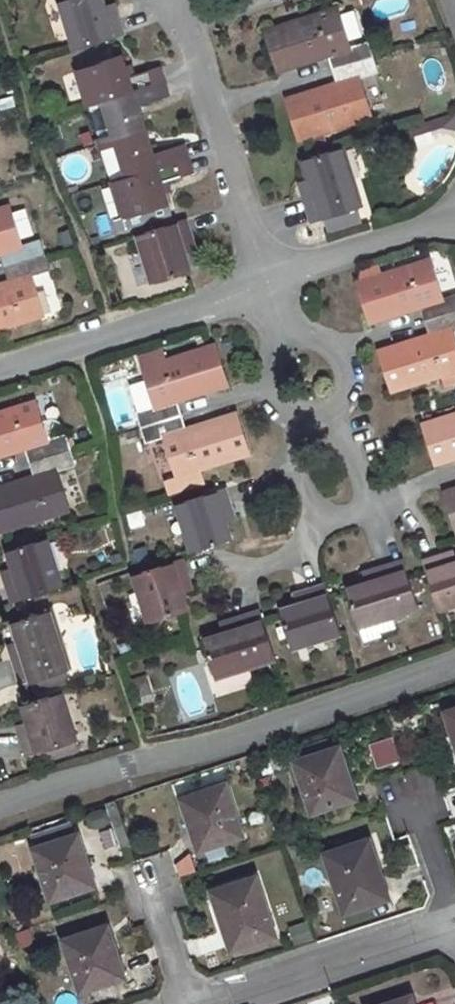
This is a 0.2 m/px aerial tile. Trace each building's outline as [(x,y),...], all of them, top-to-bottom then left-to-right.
[(60,3),(75,50),(125,35),(118,14),(106,17),(104,8),(101,0),(65,0),(66,2),(60,3)] [(116,5),(104,8),(106,17),(118,14),(116,5)] [(334,10),(266,32),(278,72),(316,61),(314,57),(321,54),(322,59),(329,57),(332,70),(368,58),(363,45),(347,50),(334,10)] [(88,68),(77,70),(89,107),(101,103),(155,85),(150,72),(134,77),(127,79),(124,67),(121,57),(106,62),(103,53),(85,58),(88,68)] [(324,88),(287,99),(301,140),(369,118),(356,78),(373,73),(368,58),(332,70),(337,84),(330,85),(331,90),(326,93),(324,88)] [(130,65),(124,67),(127,79),(134,77),(130,65)] [(158,69),(150,72),(155,85),(162,84),(158,69)] [(155,85),(101,103),(111,136),(96,140),(98,145),(143,131),(135,108),(166,97),(162,84),(155,85)] [(441,119),(444,128),(454,131),(454,115),(441,119)] [(441,119),(429,123),(432,132),(444,128),(441,119)] [(429,123),(410,129),(413,138),(432,132),(429,123)] [(143,131),(98,145),(100,150),(114,145),(124,178),(177,161),(185,159),(180,145),(157,153),(151,155),(147,144),(143,131)] [(153,142),(147,144),(151,155),(157,153),(153,142)] [(314,191),(303,194),(304,196),(312,223),(324,218),(329,233),(364,222),(359,207),(363,206),(355,181),(353,182),(342,150),(304,161),(310,180),(314,191)] [(185,159),(177,161),(182,176),(190,174),(185,159)] [(155,215),(153,209),(165,206),(167,205),(159,184),(182,176),(177,161),(124,178),(110,182),(124,218),(127,217),(131,227),(157,219),(155,215)] [(310,180),(300,184),(303,194),(314,191),(310,180)] [(165,206),(153,209),(155,215),(167,211),(165,206)] [(2,254),(6,267),(41,257),(36,243),(20,248),(5,207),(0,209),(0,254),(2,254)] [(13,210),(19,236),(31,233),(25,207),(13,210)] [(186,221),(136,236),(151,282),(190,269),(184,253),(182,245),(193,242),(186,221)] [(193,242),(182,245),(184,253),(196,249),(193,242)] [(4,283),(5,287),(0,289),(0,328),(40,315),(27,276),(45,270),(41,257),(6,267),(11,281),(4,283)] [(357,283),(370,323),(406,312),(405,307),(413,304),(414,309),(421,307),(425,321),(454,312),(454,296),(439,302),(427,262),(357,283)] [(425,321),(429,335),(422,336),(424,342),(416,344),(415,339),(378,350),(391,391),(435,378),(439,388),(454,383),(454,354),(447,329),(454,326),(454,312),(425,321)] [(180,415),(176,401),(182,400),(181,395),(188,393),(190,397),(208,391),(226,385),(213,346),(169,359),(165,350),(143,356),(146,366),(144,367),(157,407),(139,412),(144,427),(180,415)] [(12,448),(20,447),(21,451),(27,449),(31,462),(67,451),(63,438),(46,444),(32,402),(0,412),(0,457),(13,453),(12,448)] [(180,415),(144,427),(149,440),(167,433),(180,475),(165,480),(169,492),(202,481),(200,469),(248,455),(234,413),(198,425),(199,430),(192,432),(191,427),(185,429),(180,415)] [(424,424),(438,464),(454,458),(454,414),(424,424)] [(31,462),(36,477),(30,479),(31,483),(23,486),(21,481),(0,487),(0,533),(68,511),(54,471),(71,465),(67,451),(31,462)] [(226,489),(176,504),(191,551),(230,538),(225,521),(222,513),(233,509),(226,489)] [(444,492),(454,525),(454,489),(444,492)] [(233,509),(222,513),(225,521),(235,518),(233,509)] [(47,539),(8,550),(14,568),(17,577),(6,580),(12,600),(62,584),(47,539)] [(444,553),(448,565),(454,563),(454,558),(453,551),(444,553)] [(423,560),(439,610),(454,605),(454,563),(448,565),(444,553),(423,560)] [(181,592),(178,584),(189,581),(187,574),(182,560),(133,576),(147,621),(188,609),(181,592)] [(402,560),(363,572),(366,582),(346,589),(364,641),(396,631),(393,620),(418,612),(402,560)] [(14,568),(4,571),(6,580),(17,577),(14,568)] [(189,581),(178,584),(181,592),(192,588),(189,581)] [(298,604),(281,609),(294,648),(340,633),(324,584),(303,590),(307,601),(298,604)] [(303,590),(294,593),(298,604),(307,601),(303,590)] [(52,610),(13,621),(20,641),(10,645),(21,684),(73,668),(66,641),(62,643),(52,610)] [(259,610),(232,619),(235,628),(223,632),(204,638),(217,676),(250,666),(251,670),(276,662),(259,610)] [(232,619),(220,622),(223,632),(235,628),(232,619)] [(129,684),(135,704),(147,700),(142,681),(129,684)] [(75,752),(71,740),(76,739),(61,692),(22,704),(28,722),(16,726),(26,755),(46,747),(51,759),(75,752)] [(450,710),(445,712),(449,722),(454,720),(450,710)] [(391,735),(367,743),(376,768),(399,760),(391,735)] [(302,760),(295,763),(312,812),(354,798),(343,768),(345,767),(338,747),(332,749),(328,739),(299,750),(302,760)] [(190,807),(184,808),(189,821),(191,820),(201,850),(242,836),(224,785),(187,798),(190,807)] [(187,798),(181,800),(184,808),(190,807),(187,798)] [(72,836),(33,849),(50,900),(92,885),(82,855),(84,854),(80,842),(75,845),(72,836)] [(365,842),(325,855),(345,913),(388,897),(375,860),(376,859),(372,848),(368,850),(365,842)] [(220,898),(215,900),(218,911),(221,910),(233,948),(275,935),(255,877),(218,889),(220,898)] [(218,889),(211,891),(215,900),(220,898),(218,889)] [(109,926),(103,928),(106,937),(112,935),(109,926)] [(123,977),(113,949),(116,947),(112,935),(106,937),(103,928),(65,941),(81,991),(123,977)]
